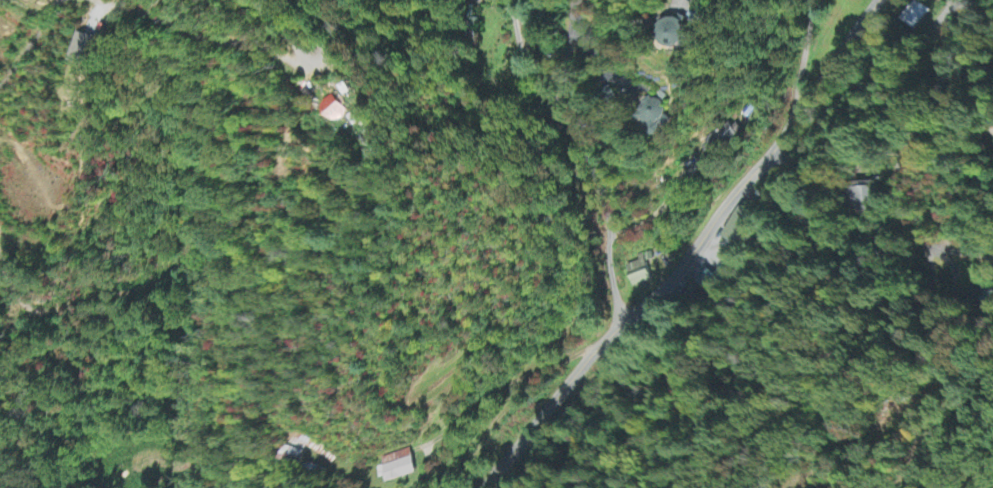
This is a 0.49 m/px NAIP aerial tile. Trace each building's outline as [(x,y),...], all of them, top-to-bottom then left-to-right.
[(663,48),(687,47),(686,19),(661,21),(663,48)] [(71,62),(89,65),(95,37),(77,33),(71,62)] [(349,113),(334,96),(320,108),(336,125),(349,113)] [(665,138),(666,129),(675,129),(675,118),(668,118),(669,102),(642,101),(641,123),(654,123),(654,137),(665,138)] [(875,183),(858,183),(857,213),(874,213),(875,183)] [(625,267),(633,289),(652,282),(644,260),(625,267)] [(283,462),(300,467),(305,451),(324,457),(327,447),(292,436),(283,462)] [(377,460),(385,485),(417,475),(409,450),(377,460)]
